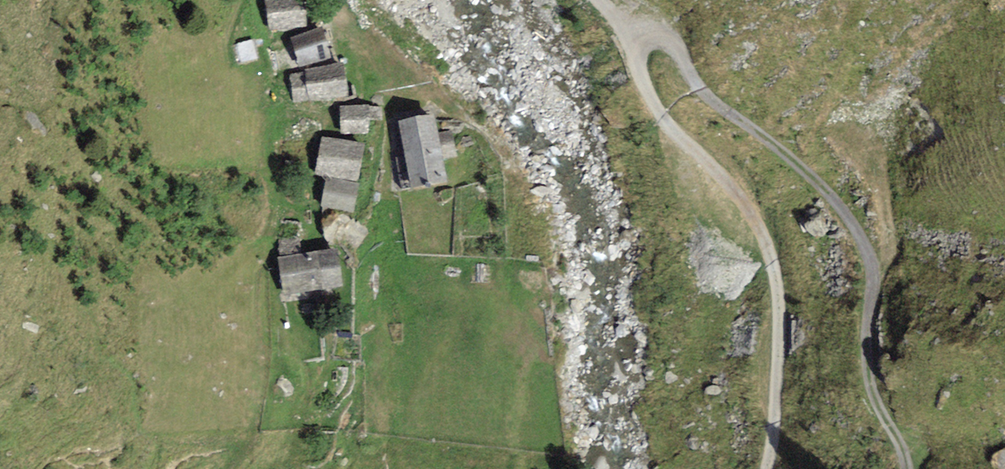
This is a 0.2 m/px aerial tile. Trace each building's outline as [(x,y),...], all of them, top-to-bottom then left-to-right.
[(266,32),(303,29),(304,0),(266,0),(266,32)] [(290,33),(293,67),(330,59),(326,27),(290,33)] [(295,67),(295,104),(346,103),(347,65),(295,67)] [(368,109),(339,108),(339,135),(367,135),(368,109)] [(431,118),(393,126),(402,196),(444,189),(431,118)] [(316,139),(311,179),(359,185),(365,145),(316,139)] [(325,181),(319,209),(353,216),(359,189),(325,181)] [(333,249),(279,256),(285,303),(337,295),(333,249)]
